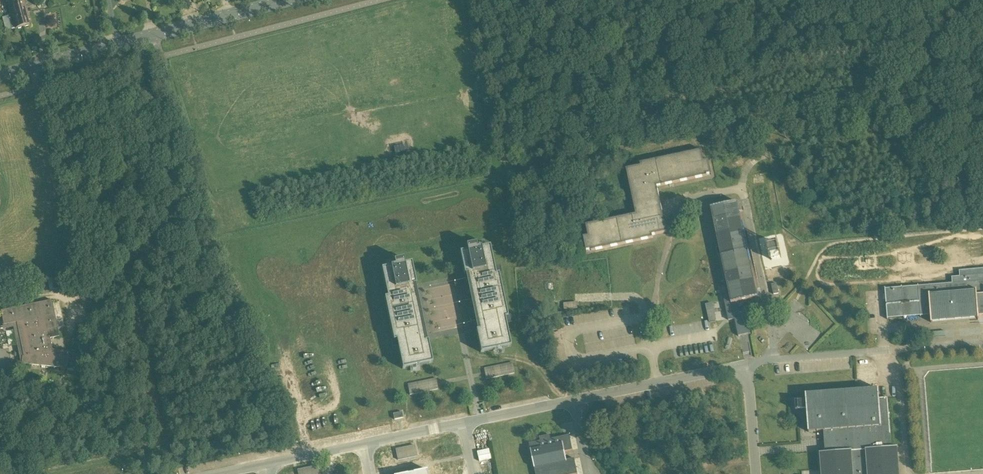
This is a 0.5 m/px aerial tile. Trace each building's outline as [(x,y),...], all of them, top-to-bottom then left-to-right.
[(17,4),(23,26),(31,24),(26,2),(17,4)] [(23,26),(17,4),(10,5),(12,14),(8,15),(11,29),(15,28),(23,26)] [(659,202),(660,202),(657,187),(707,176),(707,175),(711,174),(711,175),(712,175),(709,160),(705,161),(702,150),(641,163),(641,165),(627,168),(636,214),(586,225),(588,236),(583,237),(586,252),(653,238),(652,235),(667,232),(663,216),(661,216),(659,209),(660,207),(659,202)] [(735,319),(739,336),(750,334),(751,334),(744,301),(758,298),(758,297),(757,297),(739,211),(737,203),(738,203),(738,202),(711,208),(730,294),(723,296),(727,311),(728,320),(735,319)] [(505,318),(508,317),(505,305),(503,295),(499,274),(496,275),(490,246),(484,247),(477,249),(476,244),(466,246),(467,251),(460,252),(464,275),(467,274),(479,330),(476,331),(481,353),(494,350),(503,348),(511,346),(505,318)] [(381,269),(387,297),(384,298),(393,341),(396,341),(398,348),(402,369),(410,367),(420,365),(433,363),(428,340),(425,341),(413,285),(416,285),(412,262),(404,264),(403,259),(394,261),(395,266),(387,268),(384,268),(381,269)] [(959,271),(960,277),(952,277),(952,282),(929,284),(929,283),(928,283),(929,284),(918,285),(918,284),(918,285),(902,286),(902,285),(901,285),(901,286),(885,288),(885,286),(887,320),(888,320),(888,316),(904,315),(904,318),(904,315),(920,314),(920,317),(921,317),(921,314),(930,313),(931,323),(932,323),(932,321),(979,317),(979,319),(979,314),(980,314),(982,313),(982,269),(959,271)] [(2,312),(5,327),(17,324),(23,358),(53,352),(51,340),(60,338),(53,302),(2,312)] [(69,367),(76,368),(77,368),(78,356),(70,355),(70,354),(53,352),(23,358),(23,365),(68,371),(69,367)] [(484,368),(486,379),(514,373),(512,362),(484,368)] [(436,378),(407,384),(410,395),(438,389),(436,378)] [(877,390),(807,396),(806,394),(806,400),(798,401),(799,410),(807,410),(809,432),(810,432),(810,431),(825,430),(826,452),(819,453),(819,454),(821,454),(822,473),(899,473),(897,448),(899,448),(898,447),(891,447),(889,425),(890,425),(887,398),(879,399),(878,389),(878,390),(877,390)] [(572,450),(569,435),(561,437),(551,440),(550,435),(539,437),(540,442),(529,444),(536,473),(577,473),(574,458),(566,460),(565,452),(572,450)] [(395,450),(398,461),(417,457),(414,446),(395,450)]
